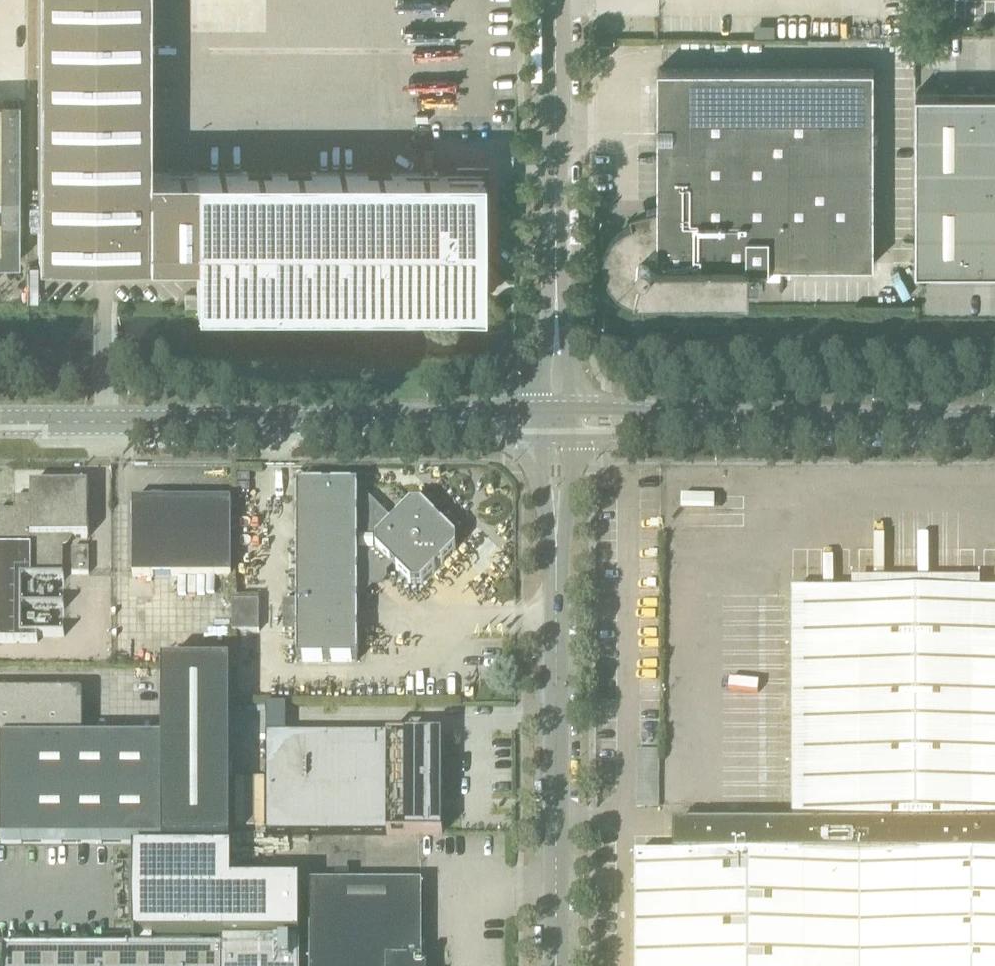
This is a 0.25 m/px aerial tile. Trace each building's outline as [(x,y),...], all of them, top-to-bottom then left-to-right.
[(277,170),(147,170),(147,0),(38,0),(38,188),(38,255),(70,255),(122,255),(197,255),(197,295),(185,295),(185,303),(277,304),(482,304),(482,170),(277,170)] [(611,44),(600,44),(600,55),(611,55),(611,44)] [(659,206),(648,209),(652,223),(648,223),(644,223),(638,224),(633,225),(629,226),(623,229),(619,232),(617,235),(613,238),(610,243),(607,248),(606,253),(605,257),(604,262),(604,269),(605,274),(607,280),(610,285),(613,289),(617,294),(621,297),(626,300),(635,303),(639,304),(645,304),(655,303),(663,300),(669,296),(672,293),(750,293),(750,263),(874,263),(873,68),(659,68),(659,206)] [(994,270),(994,92),(991,92),(916,92),(916,270),(923,270),(975,270),(994,270)] [(18,101),(0,101),(0,262),(18,262),(18,101)] [(63,549),(66,548),(68,547),(70,545),(72,542),(73,538),(89,538),(89,486),(31,487),(31,499),(15,499),(15,512),(0,512),(0,643),(38,643),(38,638),(21,638),(21,608),(21,578),(63,578),(63,549)] [(422,506),(411,506),(389,527),(383,522),(385,520),(358,493),(358,487),(297,486),(297,662),(358,662),(358,598),(372,584),(379,584),(384,579),(384,572),(391,565),(411,586),(422,586),(457,551),(457,541),(422,506)] [(231,577),(231,502),(133,502),(133,577),(231,577)] [(72,550),(72,574),(89,574),(89,550),(72,550)] [(804,594),(792,594),(792,827),(673,827),(674,856),(636,856),(636,965),(994,965),(994,594),(804,594)] [(162,742),(83,741),(83,697),(81,694),(0,694),(0,773),(1,773),(1,844),(162,844),(162,846),(231,846),(231,665),(163,665),(162,742)] [(267,736),(267,836),(420,836),(443,836),(443,809),(443,799),(443,736),(267,736)] [(232,852),(133,852),(133,948),(3,948),(3,965),(300,965),(300,942),(278,942),(278,939),(300,939),(300,884),(232,884),(232,852)] [(310,884),(310,965),(426,965),(426,961),(422,961),(422,884),(310,884)]
